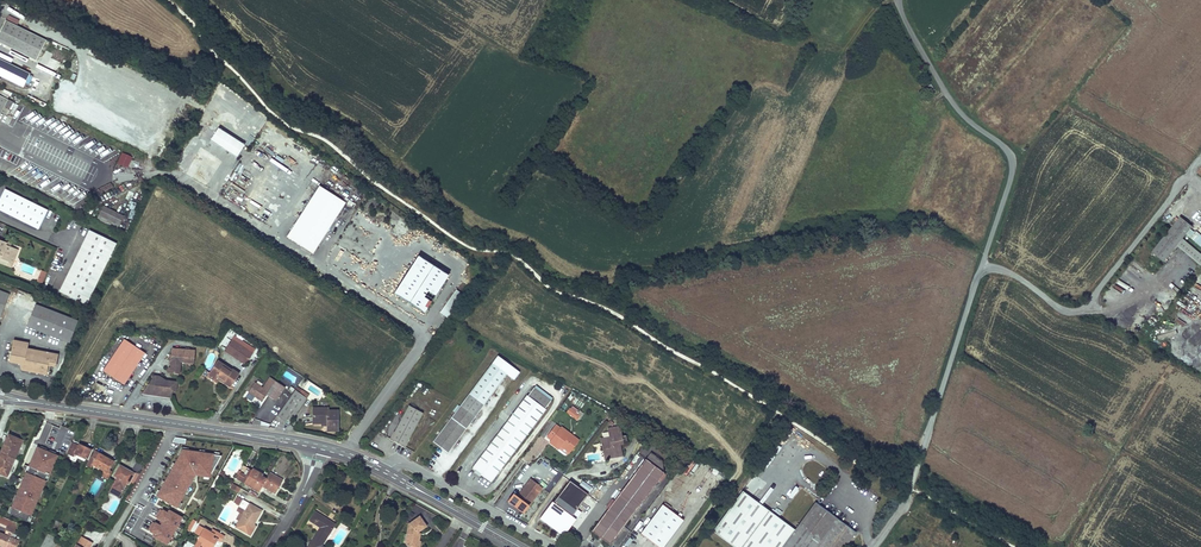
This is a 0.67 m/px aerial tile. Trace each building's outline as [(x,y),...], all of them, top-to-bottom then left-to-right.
[(6,21),(0,32),(0,43),(36,61),(46,41),(6,21)] [(0,59),(0,76),(23,88),(30,74),(0,59)] [(49,59),(46,66),(57,71),(60,64),(49,59)] [(1,114),(4,115),(6,112),(2,111),(4,106),(9,108),(12,101),(0,96),(0,116),(1,114)] [(210,139),(236,156),(244,144),(218,127),(210,139)] [(135,153),(127,149),(119,165),(127,169),(135,153)] [(320,186),(287,237),(314,254),(347,203),(320,186)] [(0,199),(0,211),(39,230),(48,211),(5,190),(0,199)] [(123,217),(103,207),(97,219),(117,229),(123,217)] [(1180,217),(1152,252),(1150,255),(1154,259),(1156,256),(1164,262),(1192,226),(1180,217)] [(86,305),(116,244),(89,230),(59,292),(86,305)] [(0,241),(0,255),(2,255),(1,258),(13,263),(18,250),(10,247),(6,245),(7,243),(0,241)] [(395,293),(426,312),(449,275),(419,255),(395,293)] [(13,263),(1,258),(0,260),(0,262),(11,267),(13,263)] [(1132,264),(1144,275),(1146,272),(1135,261),(1132,264)] [(42,283),(47,272),(42,270),(37,281),(42,283)] [(0,291),(0,316),(1,316),(9,295),(0,291)] [(464,296),(456,291),(441,313),(448,318),(464,296)] [(78,321),(35,305),(27,326),(70,342),(78,321)] [(1180,317),(1178,324),(1184,326),(1187,319),(1180,317)] [(256,346),(233,330),(228,337),(232,340),(252,353),(256,346)] [(103,371),(124,385),(145,353),(124,339),(103,371)] [(58,355),(28,349),(29,343),(13,340),(11,352),(9,351),(7,362),(20,364),(24,365),(23,371),(49,375),(49,373),(47,372),(49,364),(56,366),(58,355)] [(252,353),(232,340),(224,350),(246,364),(253,354),(252,353)] [(185,350),(172,349),(172,354),(171,361),(171,367),(170,373),(180,374),(181,362),(179,361),(179,359),(184,359),(184,362),(185,362),(193,363),(194,363),(195,351),(190,350),(185,350)] [(219,352),(210,349),(202,368),(205,370),(209,373),(211,371),(219,352)] [(232,370),(217,361),(211,371),(209,373),(216,378),(217,376),(225,381),(224,383),(230,387),(239,374),(232,370)] [(507,374),(492,363),(438,436),(433,442),(448,453),(452,447),(453,447),(507,374)] [(225,381),(217,376),(216,378),(209,373),(207,376),(217,383),(219,380),(224,383),(225,381)] [(177,382),(165,380),(159,377),(154,376),(144,390),(152,395),(171,398),(172,390),(176,391),(177,382)] [(252,395),(262,402),(267,395),(276,401),(285,388),(270,377),(263,388),(255,383),(248,393),(252,395)] [(551,401),(534,388),(528,396),(526,395),(472,467),(476,470),(481,474),(492,482),(546,410),(545,409),(551,401)] [(294,390),(277,415),(289,423),(306,398),(300,394),(294,390)] [(261,404),(262,402),(252,395),(251,397),(261,404)] [(409,406),(390,440),(404,447),(423,413),(415,409),(416,407),(412,405),(411,407),(409,406)] [(574,418),(577,414),(569,408),(567,412),(574,418)] [(313,409),(313,423),(322,423),(323,423),(323,422),(327,421),(327,426),(327,431),(337,431),(337,411),(328,411),(321,411),(321,409),(313,409)] [(556,425),(547,437),(551,440),(550,443),(558,449),(560,446),(569,452),(576,443),(559,431),(560,429),(556,425)] [(621,437),(619,427),(609,429),(610,438),(606,439),(607,447),(605,447),(606,455),(621,453),(620,445),(623,444),(622,442),(627,441),(626,436),(621,437)] [(560,429),(559,431),(576,443),(578,440),(561,428),(560,429)] [(14,458),(22,441),(9,435),(7,440),(9,441),(7,445),(5,444),(1,453),(14,458)] [(607,447),(606,439),(600,439),(604,459),(622,456),(621,453),(606,455),(605,447),(607,447)] [(74,456),(75,454),(87,459),(91,450),(79,445),(78,446),(71,443),(66,453),(74,456)] [(30,444),(24,459),(32,462),(33,460),(36,461),(34,466),(45,471),(48,465),(47,464),(48,460),(50,461),(52,455),(34,447),(35,446),(30,444)] [(94,451),(86,465),(91,468),(93,465),(103,471),(107,473),(109,470),(113,462),(94,451)] [(14,458),(1,453),(0,456),(0,473),(7,476),(14,458)] [(665,475),(645,460),(591,531),(598,536),(603,540),(610,545),(658,481),(660,482),(665,475)] [(273,493),(277,485),(279,486),(283,480),(270,472),(266,478),(266,480),(258,476),(259,475),(252,471),(252,470),(244,465),(238,475),(237,478),(236,478),(259,492),(262,486),(273,493)] [(123,469),(119,467),(114,476),(116,478),(111,487),(121,493),(127,483),(128,484),(130,482),(133,484),(139,474),(135,472),(134,473),(124,467),(123,469)] [(266,480),(266,478),(262,475),(253,469),(252,470),(252,471),(259,475),(258,476),(266,480)] [(112,472),(109,470),(107,473),(103,471),(101,475),(107,479),(112,472)] [(169,475),(169,482),(173,482),(173,487),(179,487),(179,491),(187,491),(187,489),(197,489),(197,475),(188,475),(180,475),(180,472),(174,471),(174,475),(169,475)] [(27,472),(12,507),(32,516),(47,480),(27,472)] [(216,474),(209,486),(211,487),(218,475),(216,474)] [(517,497),(529,506),(542,488),(530,479),(517,497)] [(569,481),(553,503),(572,516),(588,495),(569,481)] [(169,491),(179,491),(179,487),(173,487),(173,482),(169,482),(169,491)] [(233,484),(230,488),(238,492),(241,488),(233,484)] [(121,493),(111,487),(108,491),(119,497),(121,493)] [(742,491),(713,531),(734,546),(783,546),(795,530),(789,526),(742,491)] [(197,494),(197,505),(201,505),(207,494),(197,494)] [(243,499),(237,496),(234,502),(239,505),(243,499)] [(239,521),(239,522),(251,529),(262,510),(243,499),(239,505),(236,511),(240,513),(243,514),(239,521)] [(815,503),(795,530),(783,546),(845,546),(856,532),(815,503)] [(640,534),(658,546),(664,546),(683,521),(662,505),(640,534)] [(153,540),(169,546),(170,546),(183,518),(169,511),(168,514),(159,509),(154,521),(153,521),(147,532),(155,535),(153,540)] [(308,546),(323,546),(321,546),(335,525),(330,522),(329,524),(326,521),(327,519),(315,512),(312,518),(316,521),(314,523),(321,528),(308,546)] [(405,543),(408,546),(409,546),(415,546),(416,542),(419,542),(420,536),(417,535),(417,533),(426,526),(419,517),(410,524),(412,526),(408,529),(405,543)] [(9,520),(7,525),(15,529),(18,524),(9,520)] [(56,520),(51,529),(55,531),(60,522),(56,520)] [(193,520),(187,529),(190,531),(195,521),(193,520)] [(4,546),(16,546),(18,541),(15,539),(16,535),(13,534),(15,529),(7,525),(5,530),(9,532),(7,536),(0,533),(0,545),(4,546)] [(195,532),(200,535),(198,539),(203,542),(200,546),(213,546),(212,546),(213,544),(214,545),(217,540),(220,542),(223,536),(213,530),(211,533),(199,526),(195,532)] [(76,546),(90,546),(92,543),(84,538),(79,546),(77,545),(76,546)]
